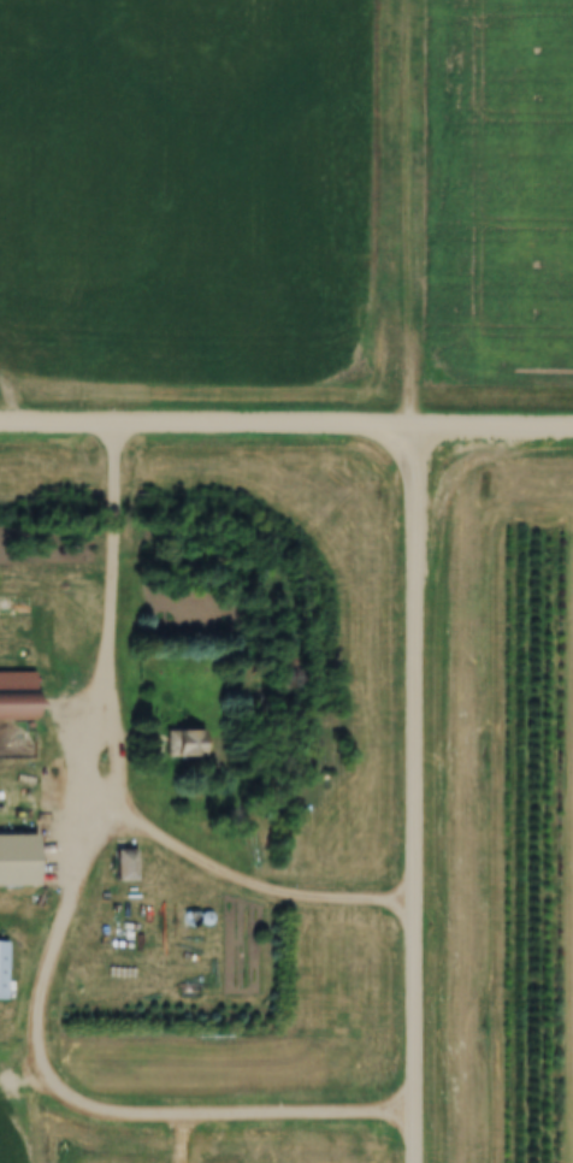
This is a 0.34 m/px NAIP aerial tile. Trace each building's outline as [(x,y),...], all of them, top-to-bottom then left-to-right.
[(34,670),(0,670),(0,719),(34,719),(34,670)] [(164,728),(164,756),(203,756),(203,728),(164,728)] [(34,885),(33,833),(0,833),(0,885),(34,885)] [(133,848),(112,848),(112,881),(133,881),(133,848)]
